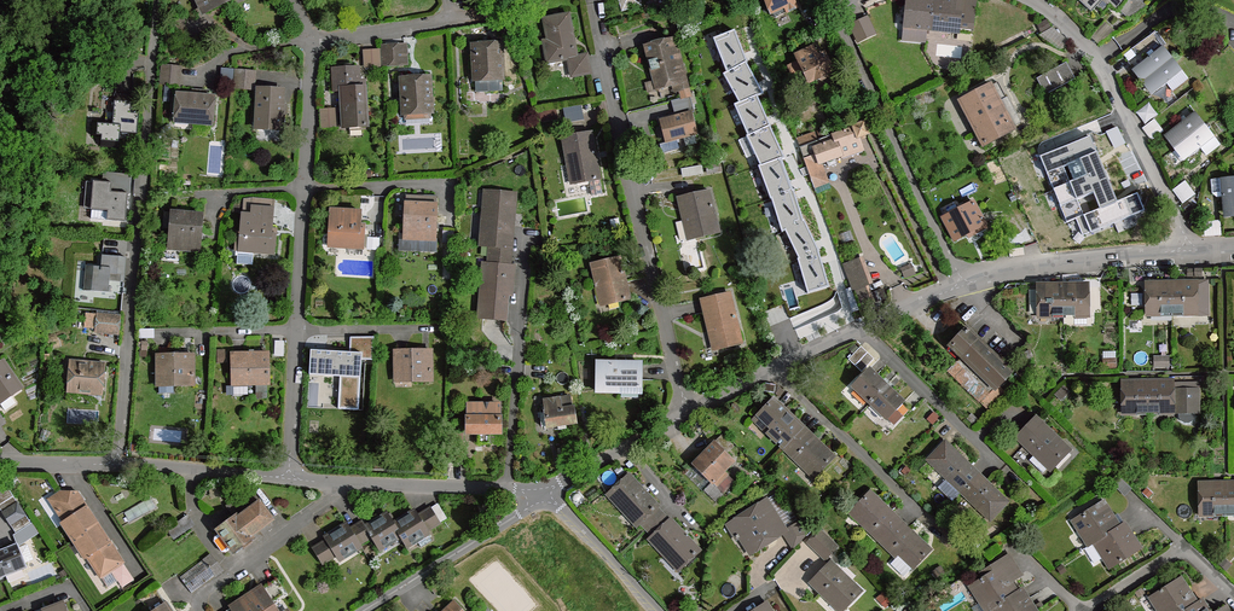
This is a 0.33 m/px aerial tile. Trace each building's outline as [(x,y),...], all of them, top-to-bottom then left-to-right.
[(207,12),(232,0),(201,0),(207,12)] [(623,11),(641,5),(640,0),(619,0),(623,11)] [(771,17),(775,18),(796,9),(792,0),(765,0),(771,17)] [(933,0),(906,0),(902,40),(928,44),(930,29),(933,0)] [(933,0),(930,29),(957,32),(958,29),(973,31),(974,16),(959,15),(960,3),(933,0)] [(960,3),(959,15),(974,16),(976,0),(960,0),(960,3)] [(1112,1),(1110,3),(1117,9),(1125,0),(1111,0),(1112,1)] [(1140,0),(1125,0),(1117,9),(1129,21),(1147,6),(1140,0)] [(569,15),(545,20),(548,41),(545,42),(548,62),(570,58),(578,56),(569,15)] [(184,19),(167,18),(166,35),(183,37),(184,19)] [(867,18),(851,26),(858,42),(875,35),(867,18)] [(1115,31),(1104,22),(1090,38),(1098,45),(1115,31)] [(1052,25),(1044,34),(1062,49),(1070,40),(1052,25)] [(828,286),(818,251),(804,218),(803,219),(794,189),(793,189),(782,158),(785,157),(770,124),(757,95),(764,93),(746,62),(748,61),(734,29),(713,37),(727,71),(723,73),(739,101),(734,104),(748,134),(746,135),(760,164),(758,165),(770,198),(771,198),(782,232),(785,230),(798,258),(807,292),(828,286)] [(673,39),(646,46),(655,81),(660,80),(662,89),(679,84),(681,91),(688,89),(682,65),(680,65),(673,39)] [(501,44),(473,45),(475,81),(476,81),(501,79),(503,79),(501,44)] [(403,45),(383,46),(385,66),(404,64),(403,45)] [(1163,46),(1138,66),(1148,79),(1173,59),(1163,46)] [(817,59),(812,49),(797,56),(799,61),(810,83),(833,71),(824,55),(817,59)] [(382,51),(366,52),(367,69),(383,68),(382,51)] [(588,55),(578,56),(570,58),(572,76),(591,72),(588,55)] [(1182,71),(1173,59),(1148,79),(1157,91),(1167,83),(1182,71)] [(810,83),(799,61),(788,66),(799,88),(810,83)] [(1063,64),(1037,79),(1046,94),(1072,80),(1063,64)] [(180,67),(163,66),(161,84),(179,85),(180,67)] [(342,90),(343,103),(366,102),(365,81),(359,81),(358,69),(334,70),(335,90),(342,90)] [(255,72),(237,71),(235,89),(253,90),(255,72)] [(1188,79),(1182,71),(1167,83),(1172,91),(1188,79)] [(431,78),(401,79),(403,114),(432,113),(431,78)] [(501,79),(476,81),(477,90),(502,89),(501,79)] [(998,102),(1006,97),(998,82),(990,87),(998,102)] [(990,87),(962,101),(984,144),(1012,130),(1011,127),(998,102),(990,87)] [(283,91),(259,90),(256,129),(281,130),(283,91)] [(214,97),(177,95),(175,119),(212,122),(214,97)] [(114,104),(132,106),(133,97),(115,96),(114,104)] [(998,102),(1011,127),(1020,123),(1006,97),(998,102)] [(367,126),(366,102),(343,103),(343,128),(367,126)] [(102,135),(102,146),(119,148),(121,133),(137,134),(138,117),(131,116),(132,106),(114,104),(113,126),(93,124),(93,135),(102,135)] [(1144,125),(1157,115),(1149,104),(1136,114),(1144,125)] [(585,105),(567,106),(568,119),(586,118),(585,105)] [(340,110),(323,111),(324,129),(341,128),(340,110)] [(558,118),(556,110),(539,113),(541,121),(558,118)] [(658,119),(665,143),(697,134),(691,110),(658,119)] [(1195,112),(1170,132),(1180,144),(1205,125),(1195,112)] [(1094,120),(1103,142),(1120,136),(1110,113),(1094,120)] [(1163,132),(1154,120),(1142,129),(1152,141),(1163,132)] [(853,127),(857,138),(867,134),(863,124),(853,127)] [(1205,125),(1180,144),(1189,157),(1214,137),(1205,125)] [(835,140),(840,156),(841,159),(862,151),(857,138),(853,127),(833,135),(835,140)] [(591,133),(563,138),(568,165),(572,164),(576,183),(589,180),(600,178),(591,133)] [(799,148),(817,141),(814,134),(797,140),(799,148)] [(835,140),(833,135),(817,141),(799,148),(803,158),(816,154),(814,148),(835,140)] [(840,156),(835,140),(814,148),(816,154),(819,163),(840,156)] [(1098,150),(1051,169),(1063,196),(1087,186),(1109,176),(1098,150)] [(723,171),(721,164),(707,166),(708,173),(723,171)] [(820,164),(806,170),(808,175),(812,185),(826,180),(820,164)] [(111,193),(128,195),(130,175),(104,173),(103,183),(111,184),(111,193)] [(1112,184),(1109,176),(1087,186),(1091,194),(1112,184)] [(1220,179),(1222,197),(1223,210),(1233,209),(1233,177),(1220,179)] [(602,193),(600,178),(589,180),(592,195),(602,193)] [(1222,197),(1220,179),(1211,180),(1212,193),(1217,197),(1222,197)] [(125,222),(128,195),(111,193),(111,184),(103,183),(94,182),(91,210),(108,211),(108,220),(125,222)] [(1195,195),(1185,182),(1173,191),(1183,205),(1195,195)] [(709,191),(679,198),(684,221),(688,220),(693,238),(719,232),(709,191)] [(490,247),(489,264),(506,265),(507,249),(509,225),(510,213),(514,214),(516,194),(491,192),(489,210),(483,210),(480,246),(490,247)] [(419,197),(406,196),(405,240),(424,241),(435,241),(437,196),(425,195),(419,197)] [(253,200),(253,208),(273,210),(274,202),(253,200)] [(975,202),(944,217),(956,242),(987,226),(975,202)] [(252,216),(242,215),(241,237),(237,236),(236,250),(253,252),(274,254),(275,235),(271,235),(273,210),(253,208),(252,216)] [(91,218),(108,220),(108,211),(91,210),(91,218)] [(361,212),(331,210),(329,246),(363,248),(364,229),(360,229),(361,212)] [(202,216),(172,213),(169,248),(199,251),(202,216)] [(1205,237),(1221,236),(1220,221),(1204,222),(1205,237)] [(379,239),(368,238),(368,249),(378,249),(379,239)] [(424,250),(424,241),(405,240),(405,250),(424,250)] [(437,241),(435,241),(424,241),(424,250),(437,250),(437,241)] [(253,264),(253,252),(236,250),(236,255),(238,256),(237,264),(253,264)] [(86,267),(84,290),(108,293),(109,281),(124,282),(125,258),(102,256),(101,268),(86,267)] [(853,291),(854,290),(859,305),(874,300),(868,285),(873,283),(863,256),(843,264),(853,291)] [(621,258),(592,265),(597,287),(602,285),(606,305),(630,299),(626,281),(621,258)] [(506,265),(489,264),(488,283),(481,282),(479,318),(506,320),(508,286),(512,286),(514,266),(506,265)] [(900,268),(904,278),(916,274),(912,264),(900,268)] [(1063,279),(1063,287),(1082,287),(1082,278),(1063,279)] [(1044,288),(1063,287),(1063,279),(1044,279),(1044,288)] [(1172,285),(1147,286),(1148,312),(1172,311),(1172,285)] [(1207,285),(1172,285),(1172,311),(1207,311),(1207,285)] [(1044,288),(1039,288),(1039,313),(1063,313),(1063,287),(1044,288)] [(1082,287),(1063,287),(1063,313),(1074,313),(1087,313),(1088,313),(1087,287),(1082,287)] [(1134,303),(1144,303),(1145,291),(1135,291),(1134,303)] [(713,330),(718,349),(742,343),(730,294),(702,300),(710,331),(713,330)] [(1087,313),(1074,313),(1074,324),(1087,324),(1087,313)] [(119,334),(121,317),(97,315),(96,333),(119,334)] [(1011,372),(967,330),(952,346),(995,388),(1011,372)] [(874,359),(861,347),(849,360),(862,372),(874,359)] [(361,353),(310,350),(309,374),(339,376),(337,409),(357,410),(361,353)] [(432,351),(395,352),(396,377),(413,377),(413,381),(432,381),(432,351)] [(269,353),(232,354),(233,380),(249,379),(249,384),(269,384),(269,353)] [(194,356),(157,356),(158,381),(174,381),(174,385),(194,385),(194,356)] [(1170,368),(1170,356),(1154,357),(1155,368),(1170,368)] [(1117,369),(1117,359),(1103,359),(1104,369),(1117,369)] [(0,366),(0,403),(10,396),(21,388),(4,363),(0,366)] [(641,364),(597,363),(597,392),(620,392),(620,388),(640,388),(641,364)] [(971,378),(955,363),(948,371),(963,386),(971,378)] [(103,392),(105,367),(70,364),(68,389),(103,392)] [(870,403),(886,386),(869,369),(852,386),(870,403)] [(981,388),(971,378),(963,386),(974,396),(981,388)] [(249,379),(233,380),(234,395),(248,395),(249,384),(249,379)] [(783,391),(778,386),(766,384),(765,390),(775,391),(779,395),(783,391)] [(1148,410),(1148,384),(1123,385),(1124,410),(1148,410)] [(1172,384),(1148,384),(1148,410),(1175,409),(1175,414),(1179,413),(1195,413),(1198,413),(1198,389),(1175,390),(1175,392),(1172,393),(1172,384)] [(886,386),(870,403),(887,419),(904,402),(886,386)] [(0,403),(0,404),(5,411),(16,404),(10,396),(0,403)] [(547,411),(571,408),(570,396),(545,400),(547,411)] [(768,433),(784,449),(805,428),(796,420),(775,399),(758,417),(771,429),(768,433)] [(500,405),(468,405),(468,432),(479,432),(489,432),(500,432),(500,405)] [(547,411),(545,411),(547,426),(575,423),(572,407),(571,408),(547,411)] [(1195,413),(1179,413),(1179,418),(1181,421),(1184,424),(1189,423),(1192,421),(1195,417),(1195,413)] [(1036,418),(1017,438),(1035,455),(1038,452),(1051,465),(1053,467),(1070,450),(1036,418)] [(805,428),(784,449),(800,465),(804,461),(817,474),(834,457),(812,435),(805,428)] [(463,461),(464,443),(448,442),(448,461),(463,461)] [(946,442),(929,460),(962,492),(979,475),(946,442)] [(714,443),(694,463),(713,481),(723,472),(733,462),(714,443)] [(1038,452),(1035,455),(1030,461),(1043,473),(1051,465),(1038,452)] [(953,501),(962,492),(929,460),(920,470),(953,501)] [(635,467),(630,461),(626,464),(631,470),(635,467)] [(704,493),(706,490),(714,482),(713,481),(694,463),(684,473),(704,493)] [(727,476),(723,472),(713,481),(714,482),(717,486),(727,476)] [(9,489),(11,488),(2,475),(0,476),(0,495),(9,489)] [(629,475),(608,495),(624,512),(627,509),(640,522),(657,507),(658,506),(629,475)] [(1007,502),(979,475),(962,492),(990,520),(1007,502)] [(1123,495),(1131,488),(1119,476),(1112,484),(1123,495)] [(717,486),(714,482),(706,490),(717,501),(724,493),(717,486)] [(1225,485),(1201,486),(1201,512),(1226,511),(1225,485)] [(1225,485),(1226,511),(1233,511),(1233,485),(1225,485)] [(13,496),(9,489),(0,495),(0,505),(13,496)] [(228,507),(236,518),(237,519),(259,501),(250,490),(228,507)] [(779,492),(766,500),(787,530),(798,523),(799,522),(779,492)] [(73,541),(98,524),(77,493),(62,493),(50,500),(65,522),(62,524),(73,541)] [(871,493),(854,510),(868,523),(865,526),(881,541),(900,521),(892,513),(871,493)] [(0,505),(0,509),(3,513),(18,503),(13,496),(0,505)] [(766,500),(728,525),(737,539),(744,534),(756,551),(783,533),(787,530),(766,500)] [(221,533),(232,548),(234,551),(252,538),(251,537),(273,520),(259,501),(237,519),(236,518),(219,531),(221,533)] [(493,515),(487,501),(478,504),(483,518),(493,515)] [(1114,517),(1104,501),(1073,521),(1089,546),(1095,542),(1120,527),(1114,517)] [(10,525),(26,515),(18,503),(3,513),(10,525)] [(430,508),(440,523),(448,519),(438,503),(430,508)] [(647,529),(663,514),(657,507),(640,522),(647,529)] [(417,516),(427,531),(440,523),(430,508),(417,516)] [(394,525),(400,535),(407,546),(416,540),(427,533),(428,532),(427,531),(417,516),(415,512),(394,525)] [(379,549),(400,535),(394,525),(388,514),(366,528),(372,537),(379,549)] [(653,536),(669,521),(663,514),(647,529),(653,536)] [(31,523),(26,515),(10,525),(16,533),(31,523)] [(687,537),(671,520),(669,521),(653,536),(650,539),(666,557),(669,553),(682,567),(700,551),(687,537)] [(362,521),(349,528),(359,544),(372,537),(366,528),(362,521)] [(900,521),(881,541),(897,557),(891,564),(904,578),(931,550),(909,529),(900,521)] [(808,534),(798,523),(787,530),(783,533),(794,548),(808,534)] [(98,524),(73,541),(84,558),(87,556),(101,577),(110,570),(123,562),(98,524)] [(1125,524),(1120,527),(1095,542),(1104,558),(1110,568),(1141,549),(1134,538),(1125,524)] [(349,528),(347,525),(326,538),(337,556),(339,559),(360,546),(359,544),(349,528)] [(815,546),(813,548),(825,560),(838,547),(820,530),(810,541),(815,546)] [(232,548),(221,533),(215,538),(214,542),(222,552),(225,553),(232,548)] [(432,541),(427,533),(416,540),(421,548),(432,541)] [(337,556),(326,538),(311,548),(322,565),(337,556)] [(1095,542),(1089,546),(1085,548),(1095,564),(1104,558),(1095,542)] [(5,575),(26,567),(25,563),(19,549),(17,545),(0,551),(0,563),(5,575)] [(19,549),(25,563),(33,560),(27,545),(19,549)] [(1000,567),(1010,581),(1022,573),(1009,552),(979,572),(983,578),(1000,567)] [(210,555),(181,577),(192,593),(222,571),(210,555)] [(1231,565),(1225,559),(1220,564),(1226,570),(1231,565)] [(110,570),(117,581),(122,587),(134,579),(123,562),(110,570)] [(861,591),(831,562),(811,583),(828,599),(831,596),(845,608),(861,591)] [(970,586),(986,610),(987,610),(991,608),(1017,591),(1010,581),(1000,567),(983,578),(970,586)] [(117,581),(110,570),(101,577),(108,588),(117,581)] [(272,581),(262,588),(272,603),(287,593),(277,578),(272,581)] [(1197,603),(1188,589),(1181,578),(1150,597),(1159,610),(1184,610),(1197,603)] [(246,596),(255,610),(277,610),(272,603),(262,588),(261,586),(246,596)] [(166,604),(156,588),(140,598),(148,610),(155,610),(166,604)] [(991,608),(993,610),(1036,610),(1022,588),(1017,591),(991,608)] [(246,596),(230,607),(231,608),(233,610),(255,610),(246,596)] [(455,597),(440,610),(468,610),(455,597)] [(1197,603),(1184,610),(1209,610),(1202,600),(1197,603)] [(155,610),(174,610),(169,602),(166,604),(155,610)] [(766,603),(754,610),(772,610),(766,603)]
